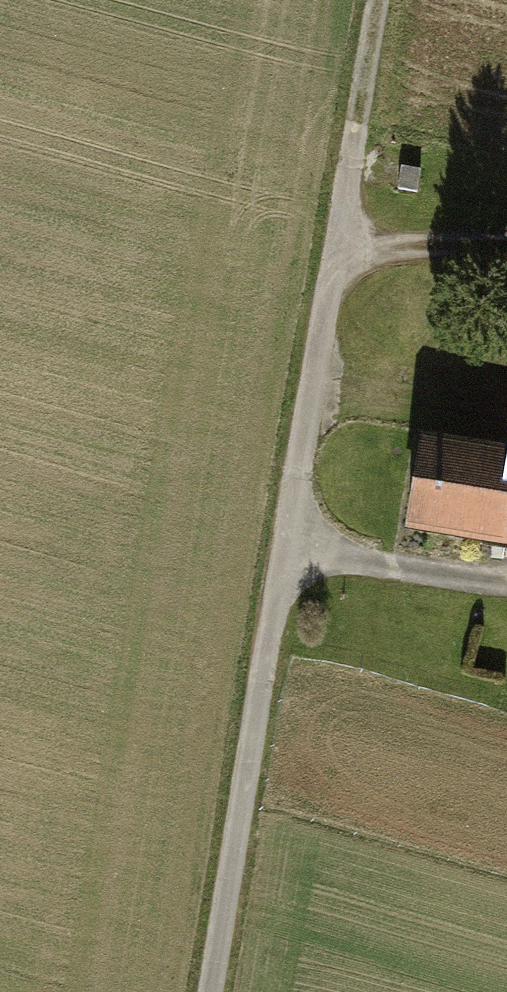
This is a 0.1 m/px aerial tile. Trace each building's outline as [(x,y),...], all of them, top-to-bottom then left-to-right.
[(422,172),(405,169),(400,193),(417,197),(422,172)] [(422,438),(409,539),(506,552),(506,450),(422,438)]
